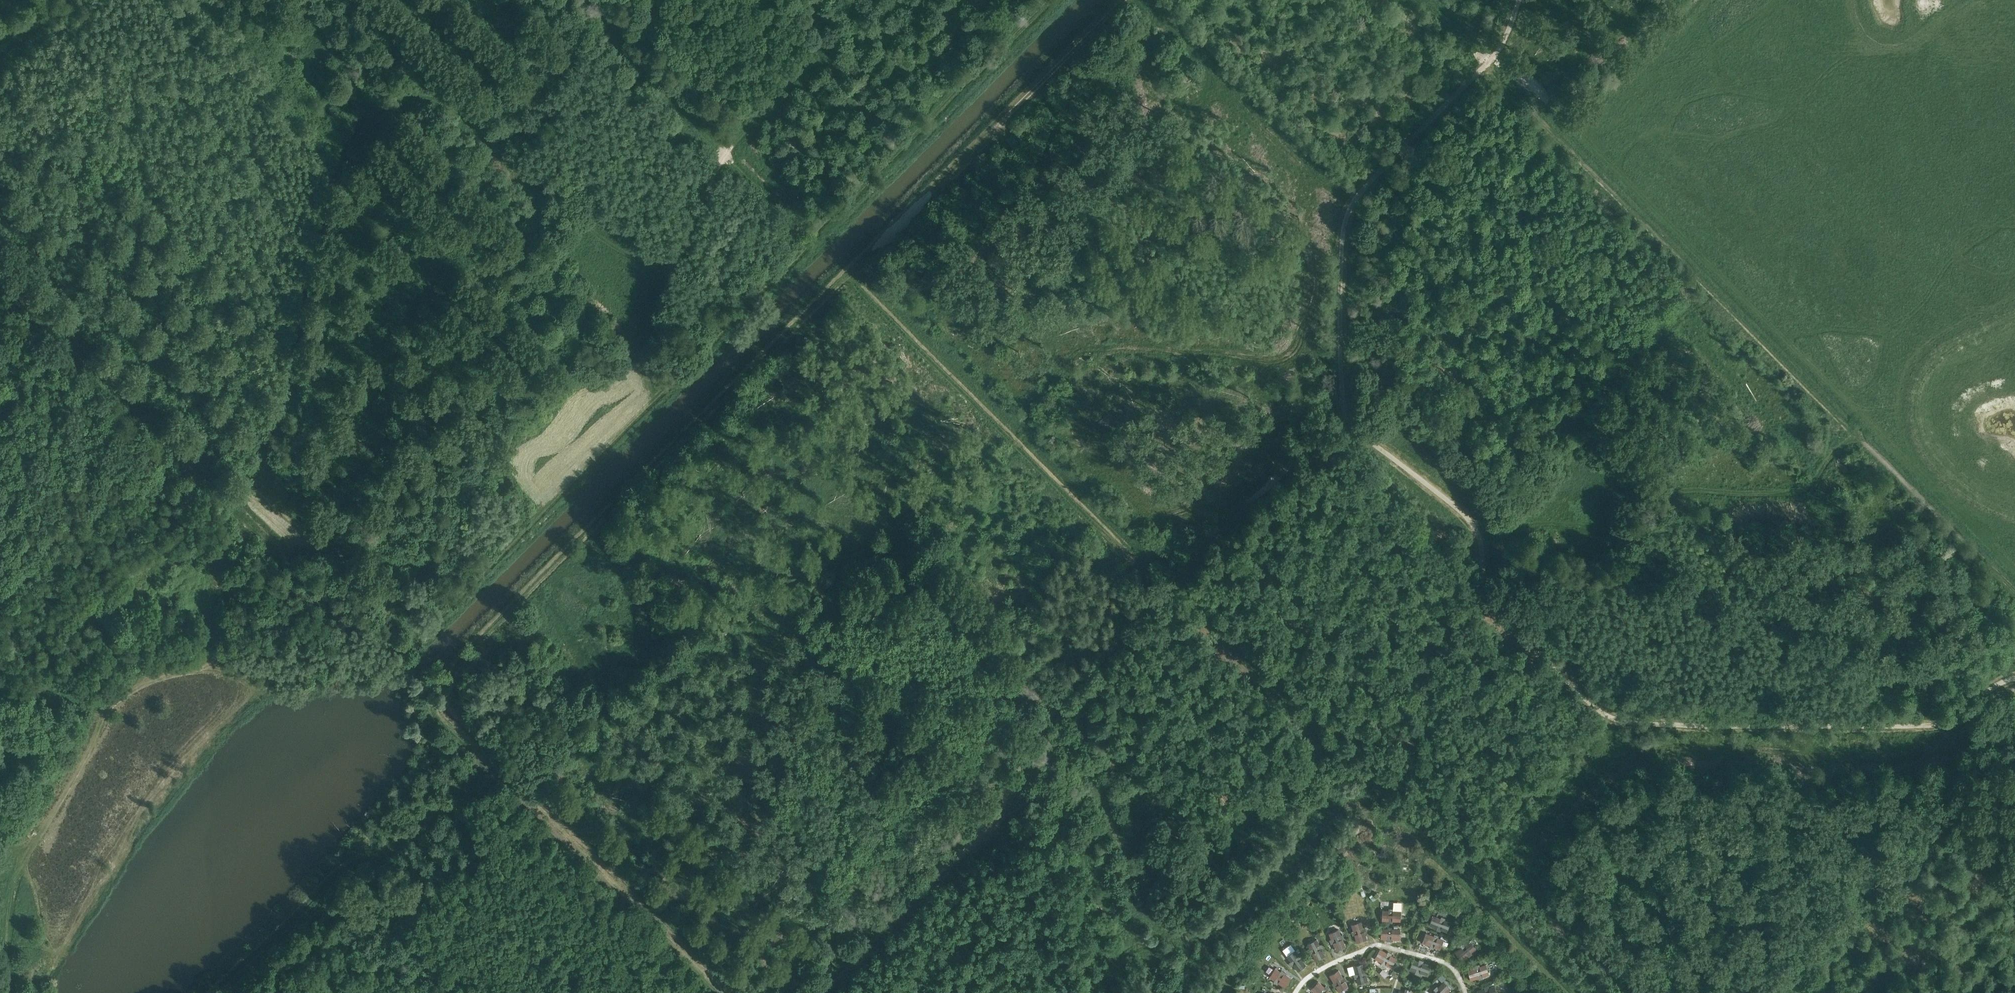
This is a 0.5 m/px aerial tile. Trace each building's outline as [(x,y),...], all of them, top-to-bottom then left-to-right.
[(416,534),(408,537),(412,546),(420,542),(416,534)] [(1382,920),(1388,920),(1388,922),(1392,923),(1392,921),(1400,921),(1401,911),(1393,910),(1393,908),(1388,908),(1388,910),(1382,910),(1382,920)] [(1429,925),(1435,927),(1434,929),(1438,931),(1439,929),(1447,932),(1450,922),(1443,919),(1443,917),(1439,916),(1438,917),(1433,915),(1429,925)] [(1353,930),(1351,931),(1352,935),(1354,935),(1357,942),(1367,939),(1364,931),(1366,931),(1365,927),(1363,927),(1361,921),(1351,924),(1353,930)] [(1381,938),(1387,939),(1387,941),(1391,941),(1391,939),(1399,939),(1400,929),(1392,929),(1392,927),(1387,926),(1387,928),(1381,928),(1381,938)] [(1331,939),(1329,940),(1331,944),(1333,943),(1336,950),(1345,947),(1342,939),(1344,938),(1342,934),(1341,935),(1338,929),(1329,933),(1331,939)] [(1428,945),(1427,947),(1431,948),(1432,946),(1440,949),(1443,940),(1436,937),(1436,935),(1432,933),(1432,935),(1426,933),(1422,943),(1428,945)] [(1310,949),(1308,950),(1310,954),(1312,953),(1315,961),(1325,956),(1321,949),(1323,948),(1321,944),(1319,945),(1317,939),(1307,944),(1310,949)] [(1455,952),(1461,960),(1468,955),(1469,957),(1472,954),(1471,952),(1476,948),(1469,940),(1464,944),(1463,943),(1460,946),(1461,947),(1455,952)] [(1374,958),(1382,962),(1381,964),(1384,966),(1385,964),(1391,967),(1396,958),(1391,955),(1392,953),(1388,951),(1387,953),(1380,949),(1374,958)] [(1290,961),(1289,962),(1291,966),(1293,965),(1298,971),(1306,965),(1301,959),(1303,957),(1300,954),(1299,955),(1295,950),(1287,956),(1290,961)] [(1409,969),(1417,972),(1416,974),(1421,975),(1421,973),(1427,975),(1430,965),(1424,963),(1425,961),(1421,960),(1420,962),(1412,959),(1409,969)] [(1355,972),(1353,972),(1354,976),(1356,976),(1358,984),(1368,981),(1366,973),(1368,973),(1366,969),(1365,969),(1363,963),(1353,966),(1355,972)] [(1467,970),(1471,980),(1478,977),(1479,979),(1483,978),(1483,976),(1488,974),(1485,964),(1479,966),(1479,964),(1475,966),(1475,968),(1467,970)] [(1269,977),(1274,980),(1273,982),(1277,984),(1278,983),(1285,987),(1291,978),(1284,974),(1285,972),(1281,970),(1280,971),(1275,968),(1269,977)] [(1333,981),(1331,982),(1333,985),(1335,984),(1339,991),(1348,986),(1344,979),(1345,978),(1343,974),(1341,975),(1338,970),(1329,975),(1333,981)] [(1514,974),(1507,976),(1509,982),(1515,980),(1514,974)] [(1315,992),(1330,992),(1326,988),(1327,987),(1324,984),(1323,985),(1318,981),(1311,989),(1315,992)] [(1451,989),(1443,982),(1438,987),(1436,986),(1433,989),(1435,990),(1432,992),(1447,992),(1451,989)]
